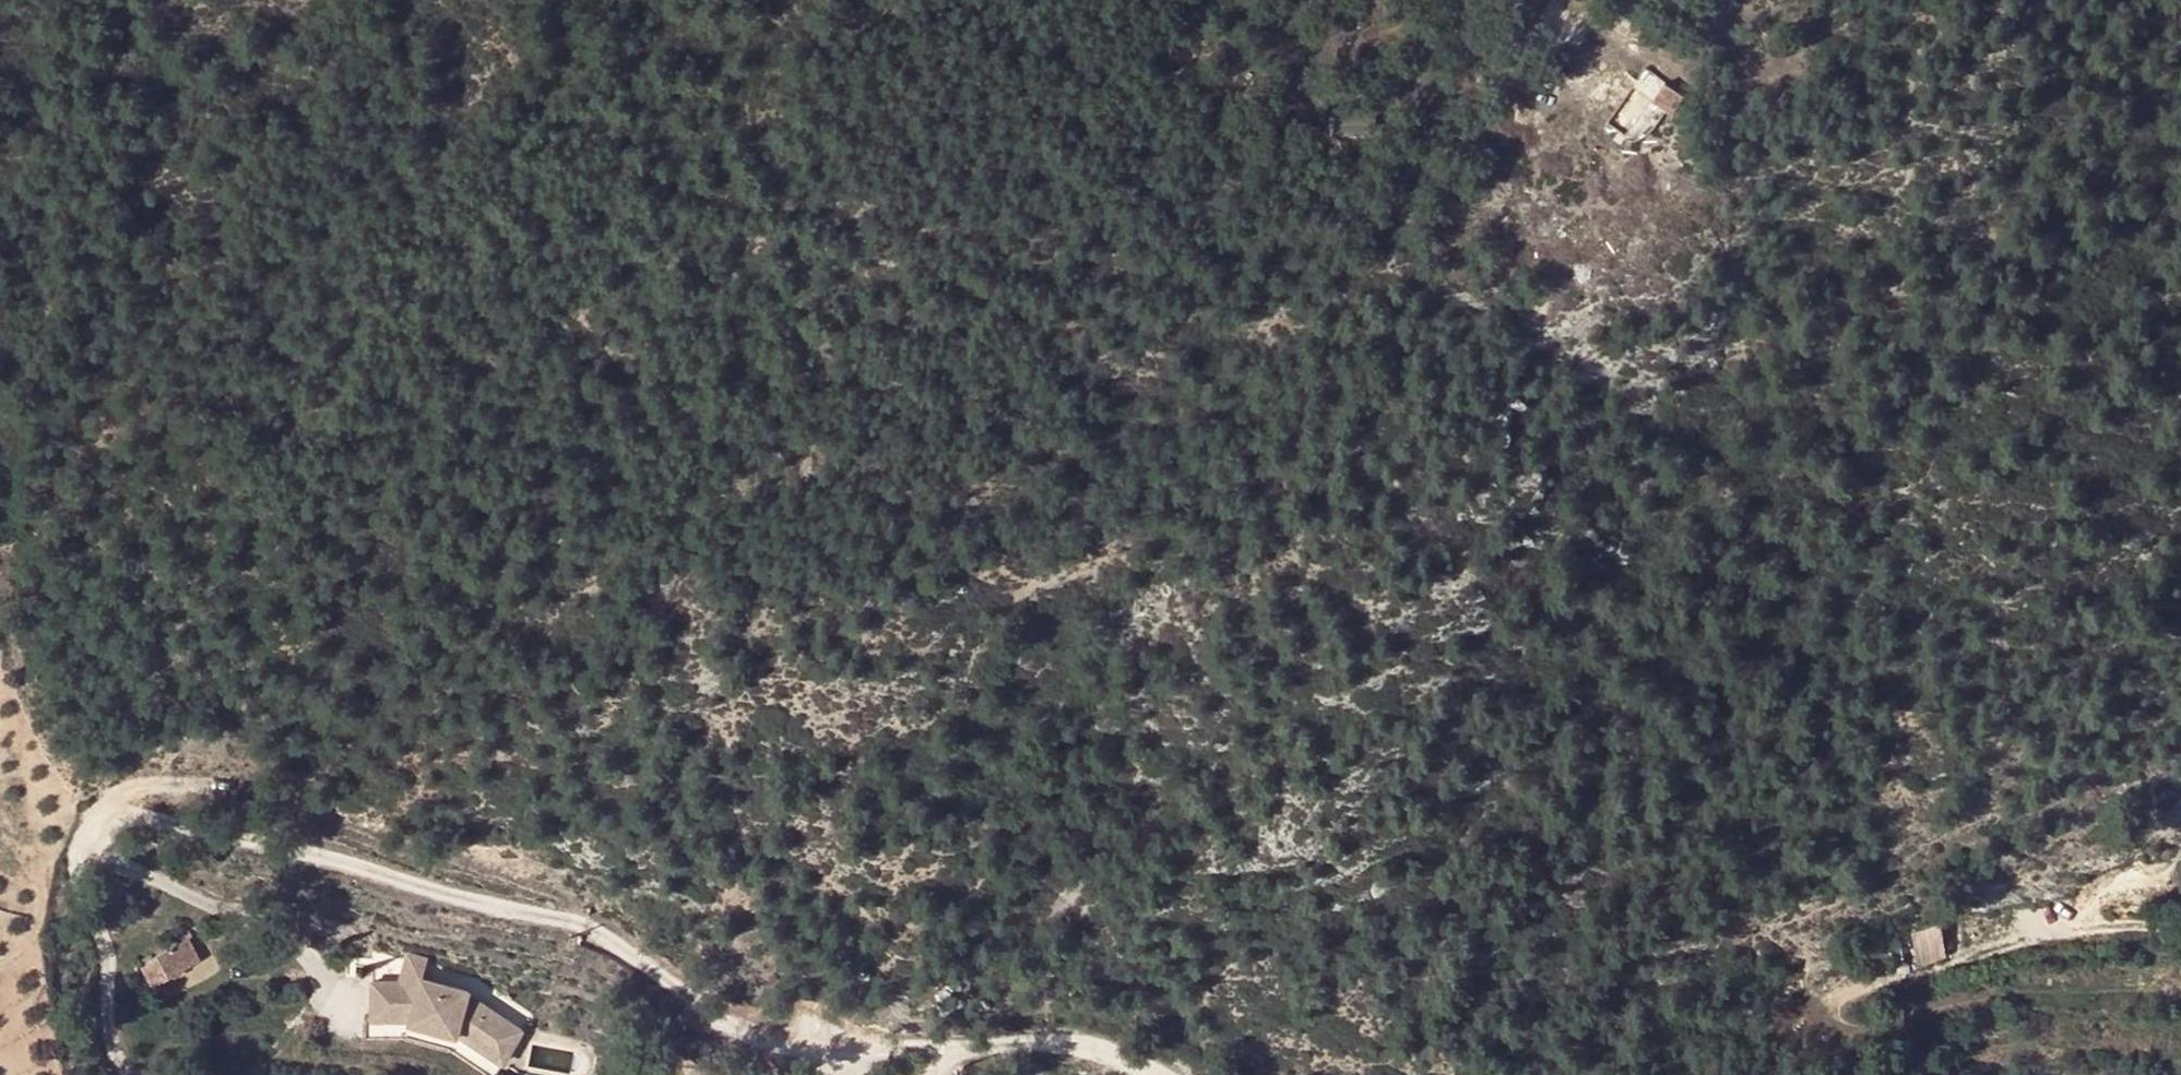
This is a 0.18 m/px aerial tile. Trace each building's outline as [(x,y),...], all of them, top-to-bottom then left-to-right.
[(1940,924),(1914,934),(1919,967),(1946,955),(1940,924)] [(187,939),(173,946),(184,967),(199,959),(187,939)] [(173,946),(141,964),(153,985),(184,967),(173,946)] [(407,953),(399,981),(404,982),(409,963),(424,967),(426,959),(407,953)] [(421,976),(424,967),(409,963),(404,982),(399,981),(398,979),(373,979),(372,1016),(364,1016),(364,1035),(405,1036),(450,1048),(491,1074),(494,1074),(502,1062),(485,1051),(498,1030),(476,1015),(480,1007),(465,997),(466,994),(467,990),(421,976)] [(482,1005),(466,994),(465,997),(480,1007),(482,1005)] [(498,1030),(505,1020),(482,1005),(480,1007),(476,1015),(498,1030)] [(522,1032),(505,1020),(498,1030),(485,1051),(502,1062),(522,1032)]
